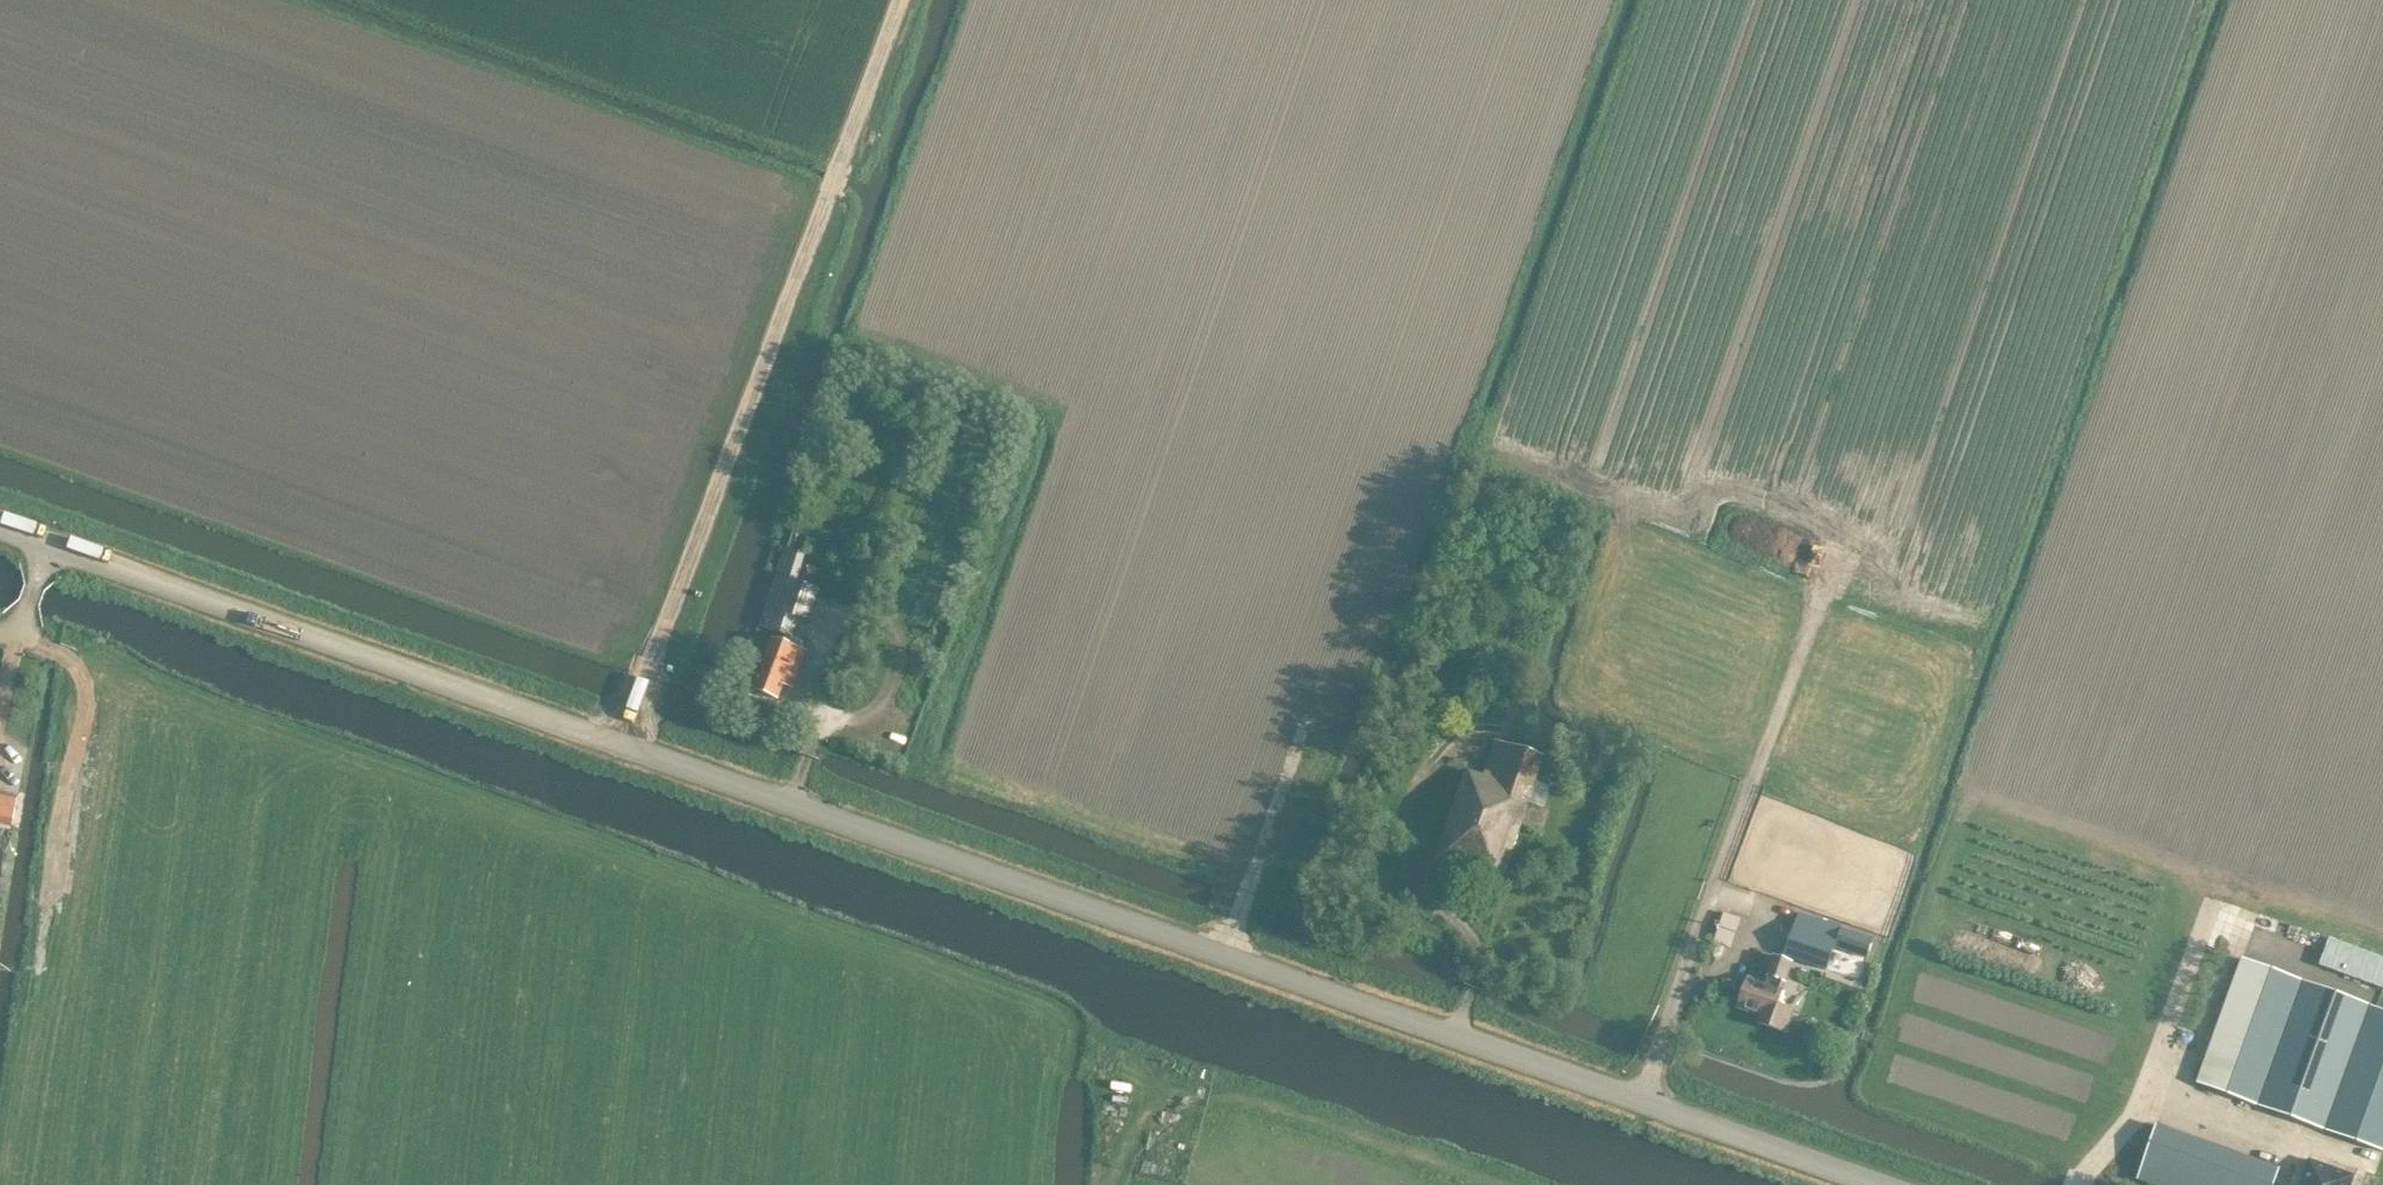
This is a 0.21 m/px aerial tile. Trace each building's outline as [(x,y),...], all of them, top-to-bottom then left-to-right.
[(774,630),(772,636),(765,652),(767,653),(754,688),(778,698),(784,679),(795,683),(808,649),(801,647),(804,640),(791,636),(797,617),(807,620),(819,587),(796,578),(805,550),(786,544),(760,626),(774,630)] [(1542,759),(1544,754),(1494,737),(1482,773),(1466,768),(1433,860),(1499,885),(1527,801),(1541,804),(1554,763),(1542,759)] [(11,822),(16,795),(0,792),(0,820),(11,822)] [(1848,947),(1854,931),(1798,912),(1794,924),(1783,953),(1826,968),(1835,943),(1848,947)] [(1868,918),(1858,935),(1875,945),(1885,928),(1868,918)] [(2328,940),(2318,967),(2382,990),(2382,960),(2328,940)] [(1756,1023),(1783,1032),(1790,1011),(1775,1006),(1791,960),(1773,954),(1766,972),(1764,971),(1761,979),(1747,975),(1737,1007),(1758,1014),(1756,1023)] [(2382,1149),(2382,1008),(2323,986),(2307,981),(2238,956),(2193,1081),(2264,1106),(2264,1107),(2382,1149)] [(2154,1184),(2271,1184),(2278,1167),(2156,1123),(2137,1179),(2154,1184)] [(2352,1174),(2308,1158),(2298,1184),(2348,1184),(2352,1174)]
